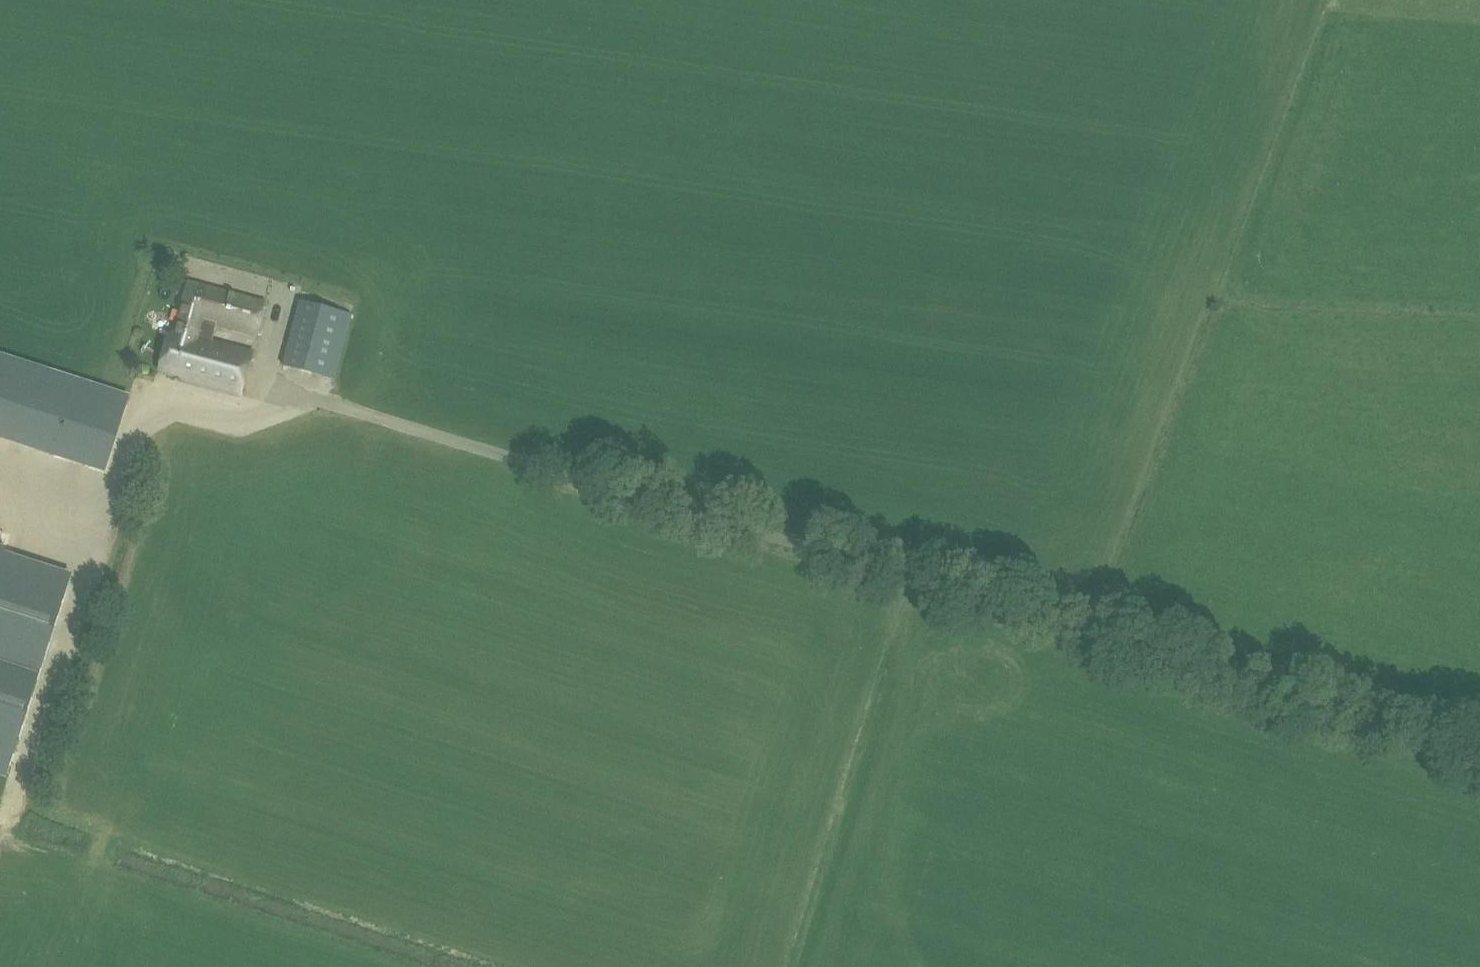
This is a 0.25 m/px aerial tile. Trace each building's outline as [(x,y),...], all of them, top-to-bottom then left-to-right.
[(175,335),(169,334),(158,374),(180,380),(179,384),(240,400),(252,356),(211,345),(216,328),(257,339),(266,306),(188,285),(175,335)] [(334,381),(350,317),(299,304),(282,368),(334,381)] [(0,355),(0,439),(101,472),(126,395),(0,355)] [(5,775),(64,594),(51,569),(3,553),(4,548),(0,547),(0,773),(5,775)]
